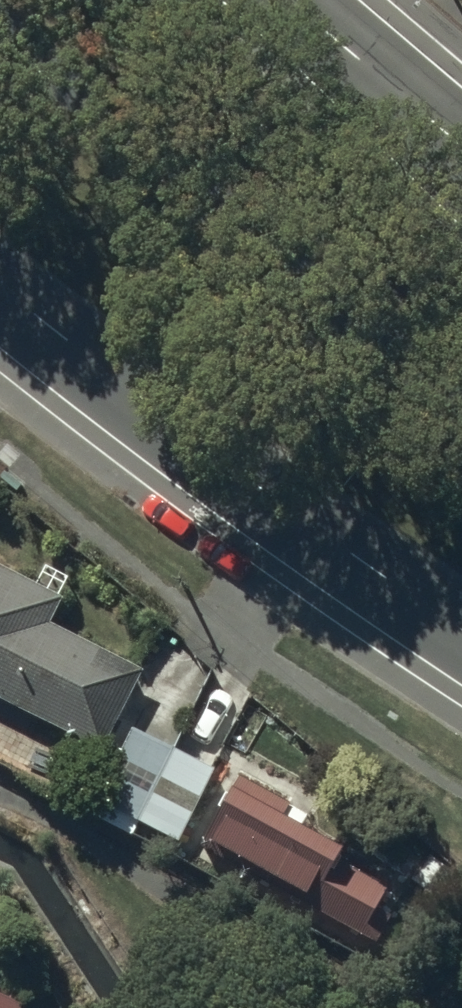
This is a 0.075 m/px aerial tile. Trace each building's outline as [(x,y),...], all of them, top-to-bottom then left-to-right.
[(0,563),(0,695),(100,746),(142,664),(50,617),(61,594),(0,563)] [(170,743),(135,726),(99,797),(133,815),(170,743)] [(213,766),(175,747),(140,817),(178,836),(213,766)] [(293,799),(239,771),(205,836),(306,890),(300,900),(372,938),(385,913),(372,906),(383,887),(332,861),(343,839),(287,810),(293,799)] [(445,870),(429,855),(412,874),(428,889),(445,870)]
